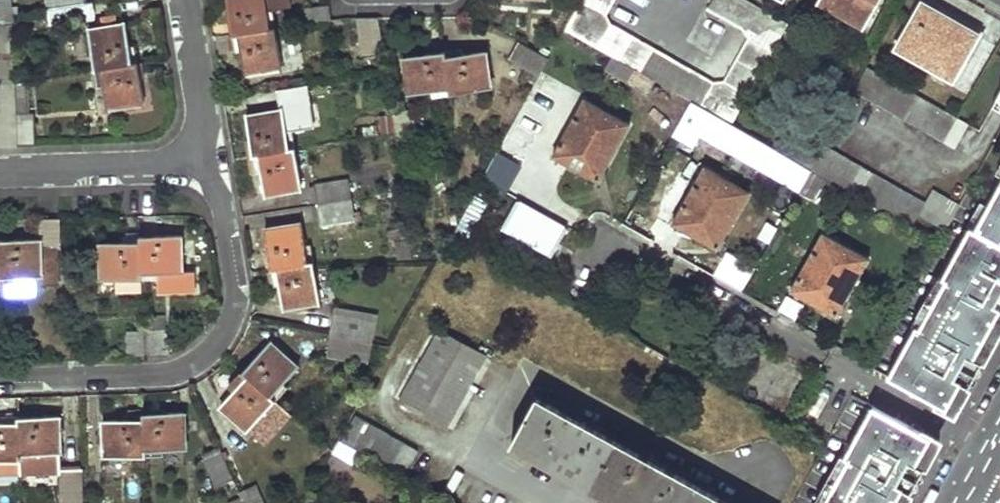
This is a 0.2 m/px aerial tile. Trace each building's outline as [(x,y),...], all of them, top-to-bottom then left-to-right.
[(11,22),(11,16),(11,0),(0,0),(0,23),(11,22)] [(44,9),(83,6),(82,0),(43,0),(44,9)] [(231,33),(273,26),(271,14),(266,15),(263,0),(226,0),(231,33)] [(563,29),(730,124),(787,24),(746,0),(711,0),(707,7),(743,28),(748,39),(725,81),(713,83),(610,26),(604,13),(611,0),(579,0),(563,29)] [(814,1),(862,28),(878,0),(814,0),(814,1)] [(328,18),(327,3),(301,5),(302,22),(328,18)] [(894,50),(955,85),(963,71),(958,68),(976,36),(920,4),(894,50)] [(93,22),(91,6),(46,11),(48,27),(93,22)] [(361,52),(382,50),(378,15),(358,16),(361,52)] [(114,16),(98,19),(100,30),(85,32),(92,71),(134,64),(132,48),(127,48),(123,26),(116,27),(114,16)] [(273,26),(231,33),(235,56),(239,55),(243,78),(280,72),(273,26)] [(537,74),(547,57),(515,40),(506,56),(537,74)] [(488,90),(483,53),(462,56),(461,50),(442,53),(444,95),(488,90)] [(444,95),(442,53),(404,58),(408,95),(431,92),(432,97),(444,95)] [(134,64),(92,71),(95,91),(101,90),(105,113),(142,106),(134,64)] [(966,124),(864,67),(851,89),(954,146),(966,124)] [(992,106),(999,111),(999,91),(992,106)] [(625,122),(580,97),(549,153),(594,178),(625,122)] [(389,113),(394,157),(416,154),(410,109),(389,113)] [(244,120),(250,157),(292,150),(290,134),(285,135),(282,114),(244,120)] [(811,197),(823,176),(806,167),(748,134),(741,147),(773,165),(769,172),(811,197)] [(942,228),(956,204),(929,188),(921,201),(820,143),(806,167),(823,176),(908,225),(915,213),(942,228)] [(259,176),(262,196),(298,192),(292,150),(250,157),(253,177),(259,176)] [(748,189),(703,164),(672,221),(717,245),(748,189)] [(310,188),(313,206),(346,201),(350,200),(347,182),(310,188)] [(953,414),(974,376),(999,328),(999,184),(988,207),(980,202),(967,227),(969,228),(941,279),(938,277),(911,325),(915,327),(887,378),(953,414)] [(450,232),(465,240),(490,195),(475,186),(450,232)] [(550,252),(565,225),(516,198),(501,225),(550,252)] [(346,201),(313,206),(317,228),(350,222),(346,201)] [(264,233),(269,272),(310,266),(308,248),(303,249),(300,227),(264,233)] [(868,255),(821,229),(790,287),(836,313),(868,255)] [(407,261),(403,231),(390,232),(393,262),(407,261)] [(178,236),(135,238),(137,281),(159,281),(160,289),(193,288),(193,274),(179,274),(178,236)] [(137,281),(135,238),(122,238),(122,244),(100,244),(101,282),(137,281)] [(39,291),(39,286),(55,286),(54,247),(39,248),(38,241),(0,242),(0,292),(39,291)] [(310,266),(269,272),(272,290),(278,289),(282,311),(316,306),(310,266)] [(330,309),(324,337),(327,338),(361,345),(366,347),(372,318),(330,309)] [(160,329),(138,330),(138,332),(139,359),(161,358),(160,329)] [(446,425),(485,355),(437,329),(399,398),(446,425)] [(139,359),(138,332),(120,333),(121,359),(139,359)] [(361,345),(327,338),(322,356),(356,365),(361,345)] [(282,387),(296,372),(268,346),(240,376),(271,404),(284,390),(282,387)] [(271,404),(240,376),(229,388),(233,392),(218,408),(245,432),(271,404)] [(619,502),(726,502),(536,396),(511,442),(619,502)] [(938,443),(872,406),(844,458),(840,456),(814,502),(905,502),(938,443)] [(416,444),(352,407),(337,434),(401,471),(416,444)] [(181,416),(140,417),(141,461),(160,460),(160,455),(182,454),(181,416)] [(140,417),(139,417),(125,417),(125,422),(103,422),(103,462),(141,461),(140,417)] [(80,472),(58,472),(56,419),(15,421),(15,476),(58,475),(59,502),(81,502),(80,472)] [(15,476),(15,421),(0,421),(0,477),(15,476)] [(196,457),(210,490),(227,482),(213,450),(196,457)] [(249,485),(232,493),(236,502),(256,502),(249,485)]
